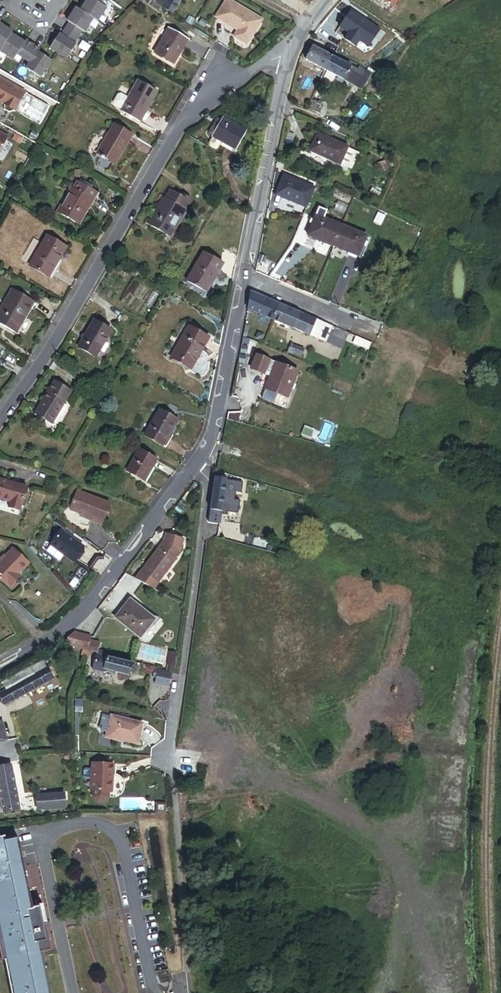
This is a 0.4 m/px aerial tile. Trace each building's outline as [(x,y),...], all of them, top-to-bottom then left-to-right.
[(75,6),(65,21),(69,23),(61,34),(59,33),(50,48),(67,59),(76,44),(75,43),(82,32),(85,34),(95,19),(98,21),(106,9),(101,5),(104,0),(86,0),(80,10),(75,6)] [(161,10),(168,0),(159,0),(155,6),(161,10)] [(170,16),(181,0),(168,0),(161,10),(170,16)] [(396,11),(403,0),(379,0),(396,11)] [(247,47),(263,22),(228,1),(217,19),(239,33),(235,40),(247,47)] [(362,24),(349,14),(343,24),(356,33),(362,24)] [(12,32),(0,24),(0,49),(1,50),(11,34),(12,32)] [(174,67),(190,41),(172,31),(156,57),(174,67)] [(24,42),(11,34),(1,50),(0,51),(0,52),(13,60),(16,55),(24,42)] [(30,64),(37,52),(39,49),(26,41),(24,42),(16,55),(30,64)] [(325,69),(332,56),(314,47),(307,60),(325,69)] [(51,61),(37,52),(30,64),(26,69),(41,78),(51,61)] [(334,73),(341,60),(332,56),(325,69),(334,73)] [(352,82),(359,69),(341,60),(334,73),(352,82)] [(369,72),(360,67),(359,69),(352,82),(364,88),(371,73),(369,72)] [(0,80),(0,103),(9,108),(9,114),(14,116),(19,115),(26,102),(29,96),(0,80)] [(130,102),(124,112),(123,114),(140,124),(157,96),(140,85),(130,102)] [(35,107),(38,101),(29,96),(26,102),(35,107)] [(124,112),(130,102),(123,98),(120,99),(116,105),(117,108),(124,112)] [(311,112),(316,115),(320,106),(315,103),(311,112)] [(213,138),(212,139),(213,140),(221,145),(235,153),(246,135),(223,122),(222,124),(218,122),(209,136),(213,138)] [(116,167),(133,139),(115,129),(99,157),(116,167)] [(10,142),(0,136),(0,159),(10,142)] [(322,137),(313,154),(343,169),(351,152),(322,137)] [(221,145),(213,140),(210,144),(211,148),(215,150),(219,149),(221,145)] [(360,156),(351,152),(343,169),(350,173),(352,173),(360,156)] [(343,169),(313,154),(311,158),(313,165),(314,167),(317,169),(328,174),(332,175),(336,175),(340,173),(348,177),(350,173),(343,169)] [(305,211),(315,188),(282,172),(271,195),(305,211)] [(80,226),(99,193),(79,182),(74,190),(72,189),(58,213),(80,226)] [(184,213),(189,205),(169,194),(165,202),(163,201),(148,228),(170,241),(185,213),(184,213)] [(322,210),(310,238),(362,260),(370,240),(326,222),(330,213),(322,210)] [(50,278),(67,248),(48,238),(31,267),(50,278)] [(201,255),(185,284),(205,295),(221,266),(201,255)] [(14,291),(0,314),(0,324),(17,334),(35,303),(14,291)] [(280,305),(252,294),(248,310),(274,320),(280,305)] [(299,313),(280,305),(274,320),(293,328),(299,313)] [(333,327),(299,313),(293,328),(327,342),(333,327)] [(112,332),(96,323),(82,346),(98,355),(112,332)] [(193,327),(190,331),(201,338),(204,333),(193,327)] [(190,331),(171,363),(190,374),(209,343),(201,338),(190,331)] [(303,349),(290,343),(287,351),(300,357),(303,349)] [(297,372),(256,355),(250,369),(270,377),(265,389),(286,398),(297,372)] [(56,385),(38,415),(56,426),(74,396),(62,389),(56,385)] [(241,413),(228,413),(227,420),(238,423),(241,413)] [(182,427),(164,415),(149,440),(171,454),(176,446),(172,443),(182,427)] [(139,452),(126,475),(144,486),(157,463),(139,452)] [(226,480),(216,478),(212,510),(222,511),(223,499),(225,491),(226,480)] [(8,501),(7,504),(18,507),(24,486),(0,479),(0,499),(8,501)] [(110,504),(77,491),(70,510),(84,515),(86,516),(86,518),(102,525),(110,504)] [(222,511),(212,510),(210,523),(220,524),(222,511)] [(83,547),(61,530),(50,545),(72,562),(83,547)] [(180,554),(164,541),(141,570),(158,584),(177,561),(175,560),(180,554)] [(10,550),(4,558),(0,563),(0,580),(10,589),(20,578),(18,576),(27,565),(10,550)] [(153,621),(128,601),(114,618),(138,638),(153,621)] [(90,637),(74,632),(68,638),(66,646),(82,650),(91,652),(97,653),(98,649),(100,643),(89,640),(90,637)] [(91,652),(82,650),(80,657),(88,659),(91,652)] [(169,651),(166,664),(173,666),(176,652),(169,651)] [(131,664),(95,655),(92,669),(102,672),(103,670),(128,676),(131,664)] [(1,684),(5,690),(0,693),(0,697),(5,706),(53,680),(47,668),(45,669),(42,662),(1,684)] [(172,674),(159,671),(155,684),(169,687),(172,674)] [(144,724),(110,716),(106,732),(123,736),(122,740),(139,744),(144,724)] [(123,736),(106,732),(105,736),(122,740),(123,736)] [(113,765),(92,764),(90,790),(93,790),(93,797),(97,802),(104,802),(108,798),(109,791),(112,791),(113,765)] [(0,767),(0,775),(6,811),(18,809),(10,765),(0,767)] [(65,795),(37,796),(37,810),(65,809),(65,795)] [(165,807),(157,806),(157,815),(165,815),(165,807)] [(8,847),(0,849),(0,921),(1,923),(0,923),(0,933),(6,960),(8,960),(15,992),(53,992),(45,954),(54,952),(50,934),(48,935),(44,917),(37,918),(23,849),(8,852),(8,847)] [(169,972),(157,975),(162,987),(172,985),(169,972)]
